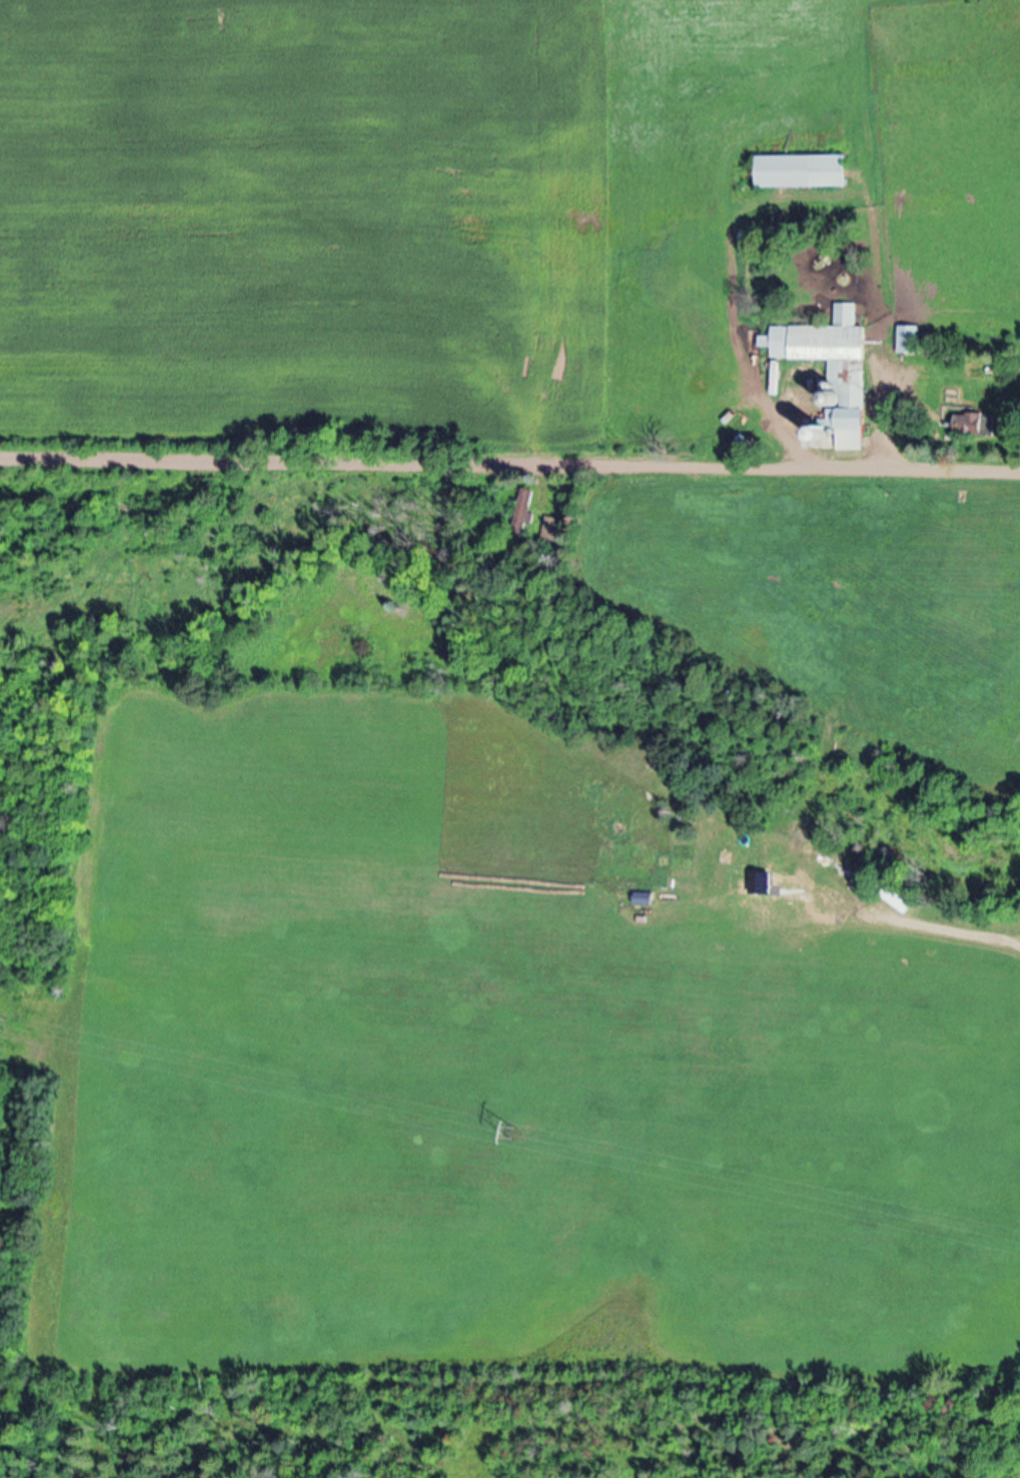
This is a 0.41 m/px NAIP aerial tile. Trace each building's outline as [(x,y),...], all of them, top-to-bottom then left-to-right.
[(760,160),(760,190),(853,189),(853,159),(760,160)] [(774,362),(833,363),(833,376),(870,376),(871,329),(859,329),(859,306),(838,306),(838,330),(775,329),(774,340),(763,340),(763,350),(774,350),(774,362)] [(923,356),(923,328),(902,328),(902,356),(923,356)] [(869,452),(869,412),(830,412),(830,421),(821,421),(821,429),(813,429),(812,452),(869,452)] [(954,414),(954,438),(988,438),(988,414),(954,414)] [(518,521),(531,523),(536,493),(524,491),(518,521)] [(571,522),(549,517),(545,539),(567,544),(571,522)]
